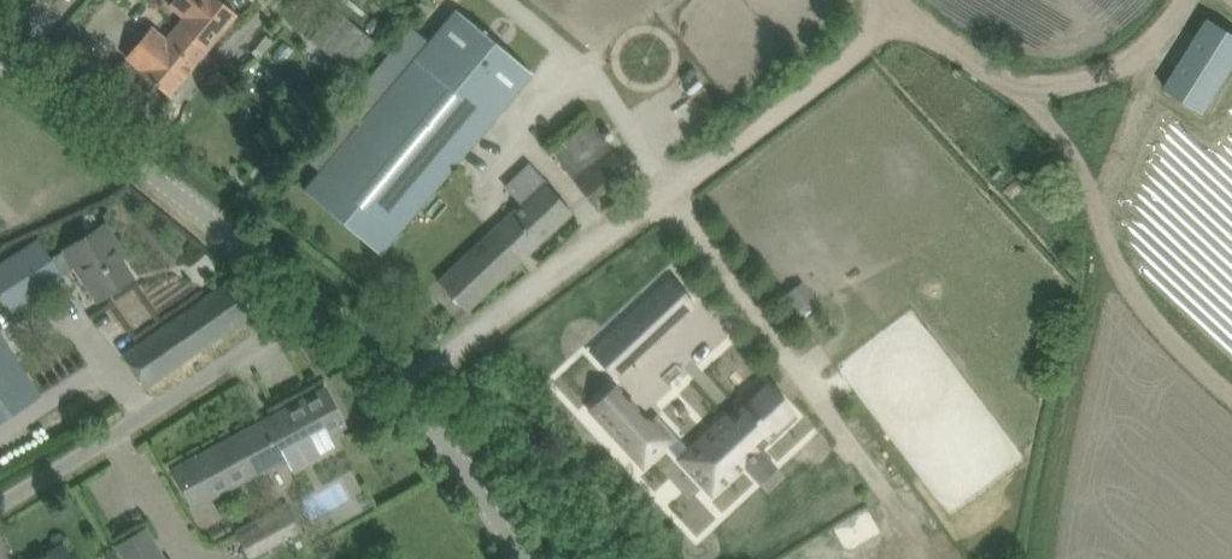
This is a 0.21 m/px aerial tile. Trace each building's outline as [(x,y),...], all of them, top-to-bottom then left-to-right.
[(178,27),(199,44),(201,42),(209,49),(239,14),(223,0),(176,0),(171,5),(186,18),(178,27)] [(380,252),(532,73),(457,9),(305,188),(380,252)] [(350,71),(374,41),(336,9),(311,38),(350,71)] [(1165,87),(1205,112),(1231,70),(1231,32),(1210,17),(1165,87)] [(169,96),(209,49),(201,42),(199,44),(178,27),(167,40),(153,28),(127,58),(141,71),(169,96)] [(598,133),(560,162),(598,211),(635,181),(598,133)] [(457,263),(439,280),(467,310),(573,212),(547,185),(548,183),(532,166),(508,189),(521,203),(457,263)] [(84,236),(65,249),(51,258),(39,240),(0,265),(0,291),(12,310),(63,277),(62,275),(76,266),(98,300),(133,278),(111,245),(117,242),(105,223),(84,236)] [(146,387),(263,306),(238,275),(123,354),(146,387)] [(670,279),(593,351),(616,376),(694,304),(670,279)] [(40,395),(0,334),(0,421),(40,395)] [(689,450),(680,458),(691,470),(713,493),(797,416),(764,381),(689,450)] [(616,386),(591,409),(644,466),(667,444),(680,458),(689,450),(657,415),(649,422),(617,388),(616,386)] [(325,389),(174,469),(193,505),(284,456),(292,471),(334,448),(326,434),(344,425),(325,389)] [(236,530),(252,558),(261,558),(305,535),(287,501),(236,530)] [(116,543),(126,558),(165,558),(144,526),(116,543)] [(41,558),(72,558),(65,547),(41,558)]
